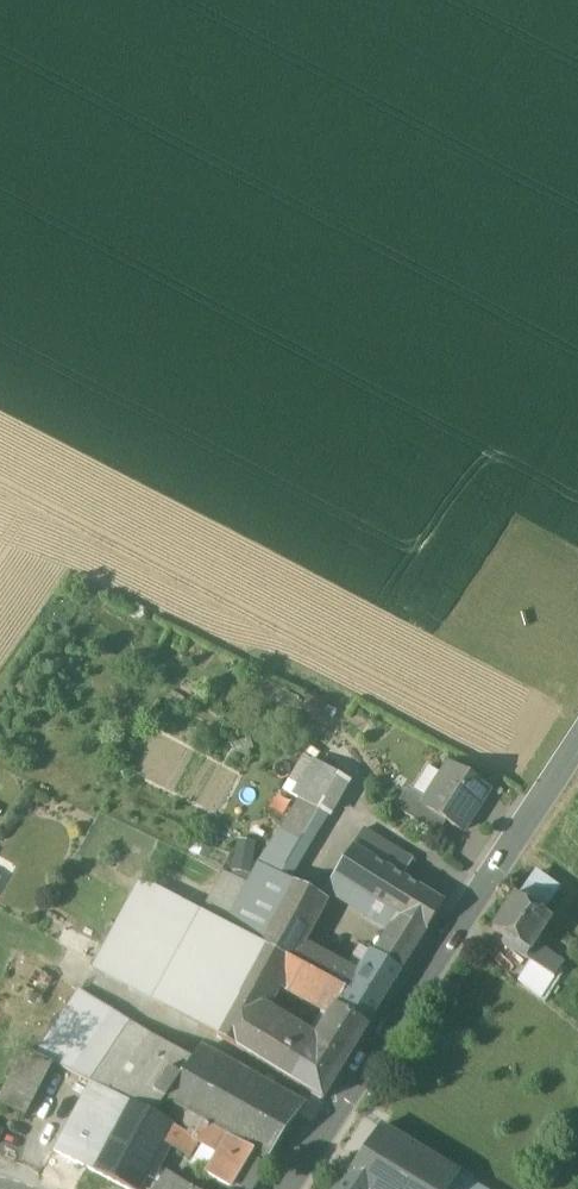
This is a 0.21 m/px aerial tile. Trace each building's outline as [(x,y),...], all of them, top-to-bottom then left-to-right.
[(247,770),(199,860),(224,872),(248,884),(259,864),(288,880),(346,781),(291,748),(272,783),(247,770)] [(443,776),(429,767),(413,791),(428,800),(423,807),(446,822),(462,832),(489,791),(450,765),(443,776)] [(413,791),(409,788),(396,809),(437,836),(446,822),(423,807),(428,800),(413,791)] [(411,860),(363,830),(352,848),(389,872),(399,878),(411,860)] [(389,872),(352,848),(334,878),(371,901),(389,872)] [(248,884),(226,926),(259,944),(292,882),(288,880),(259,864),(248,884)] [(203,911),(141,878),(91,970),(154,1004),(177,961),(233,992),(253,954),(236,944),(235,947),(206,931),(207,928),(204,927),(209,917),(226,926),(248,884),(224,872),(203,911)] [(399,878),(389,872),(371,901),(399,918),(385,939),(412,957),(426,935),(425,935),(444,905),(399,878)] [(327,901),(292,882),(259,944),(293,963),(302,947),(327,901)] [(552,920),(516,896),(493,931),(507,940),(503,946),(525,961),(552,920)] [(259,944),(226,926),(209,917),(204,927),(207,928),(206,931),(235,947),(236,944),(253,954),(254,953),(288,971),(308,981),(308,982),(309,984),(309,985),(303,997),(331,1013),(314,1042),(266,1012),(244,1053),(251,1057),(323,1100),(368,1027),(336,1007),(346,992),(343,990),(293,963),(259,944)] [(385,939),(359,979),(352,975),(343,990),(346,992),(336,1007),(368,1027),(412,957),(385,939)] [(352,975),(302,947),(293,963),(343,990),(352,975)] [(288,971),(254,953),(253,954),(233,992),(267,1010),(281,985),(282,985),(288,971)] [(564,965),(546,953),(537,967),(554,979),(564,965)] [(233,992),(177,961),(154,1004),(210,1034),(233,992)] [(308,981),(288,971),(282,985),(303,997),(309,985),(309,984),(308,982),(308,981)] [(80,990),(37,1054),(71,1072),(112,1011),(80,990)] [(233,992),(210,1034),(244,1053),(266,1012),(267,1010),(233,992)] [(192,1061),(112,1011),(71,1072),(92,1083),(91,1084),(174,1128),(192,1138),(203,1121),(166,1100),(192,1061)] [(0,1098),(0,1104),(26,1117),(53,1064),(24,1050),(0,1098)] [(302,1110),(198,1052),(192,1061),(166,1100),(230,1136),(270,1158),(302,1110)] [(91,1084),(57,1150),(55,1150),(54,1152),(57,1153),(57,1152),(127,1188),(142,1188),(145,1183),(165,1145),(174,1128),(91,1084)] [(230,1136),(203,1121),(192,1138),(194,1138),(193,1140),(198,1142),(219,1154),(230,1137),(230,1136)] [(380,1127),(347,1178),(365,1188),(451,1188),(459,1176),(380,1127)] [(192,1138),(174,1128),(165,1145),(190,1158),(198,1142),(193,1140),(194,1138),(192,1138)] [(230,1137),(219,1154),(206,1175),(227,1188),(252,1188),(270,1160),(230,1137)] [(170,1176),(161,1188),(189,1188),(170,1176)] [(459,1176),(451,1188),(481,1188),(459,1176)] [(340,1188),(365,1188),(347,1178),(340,1188)]
